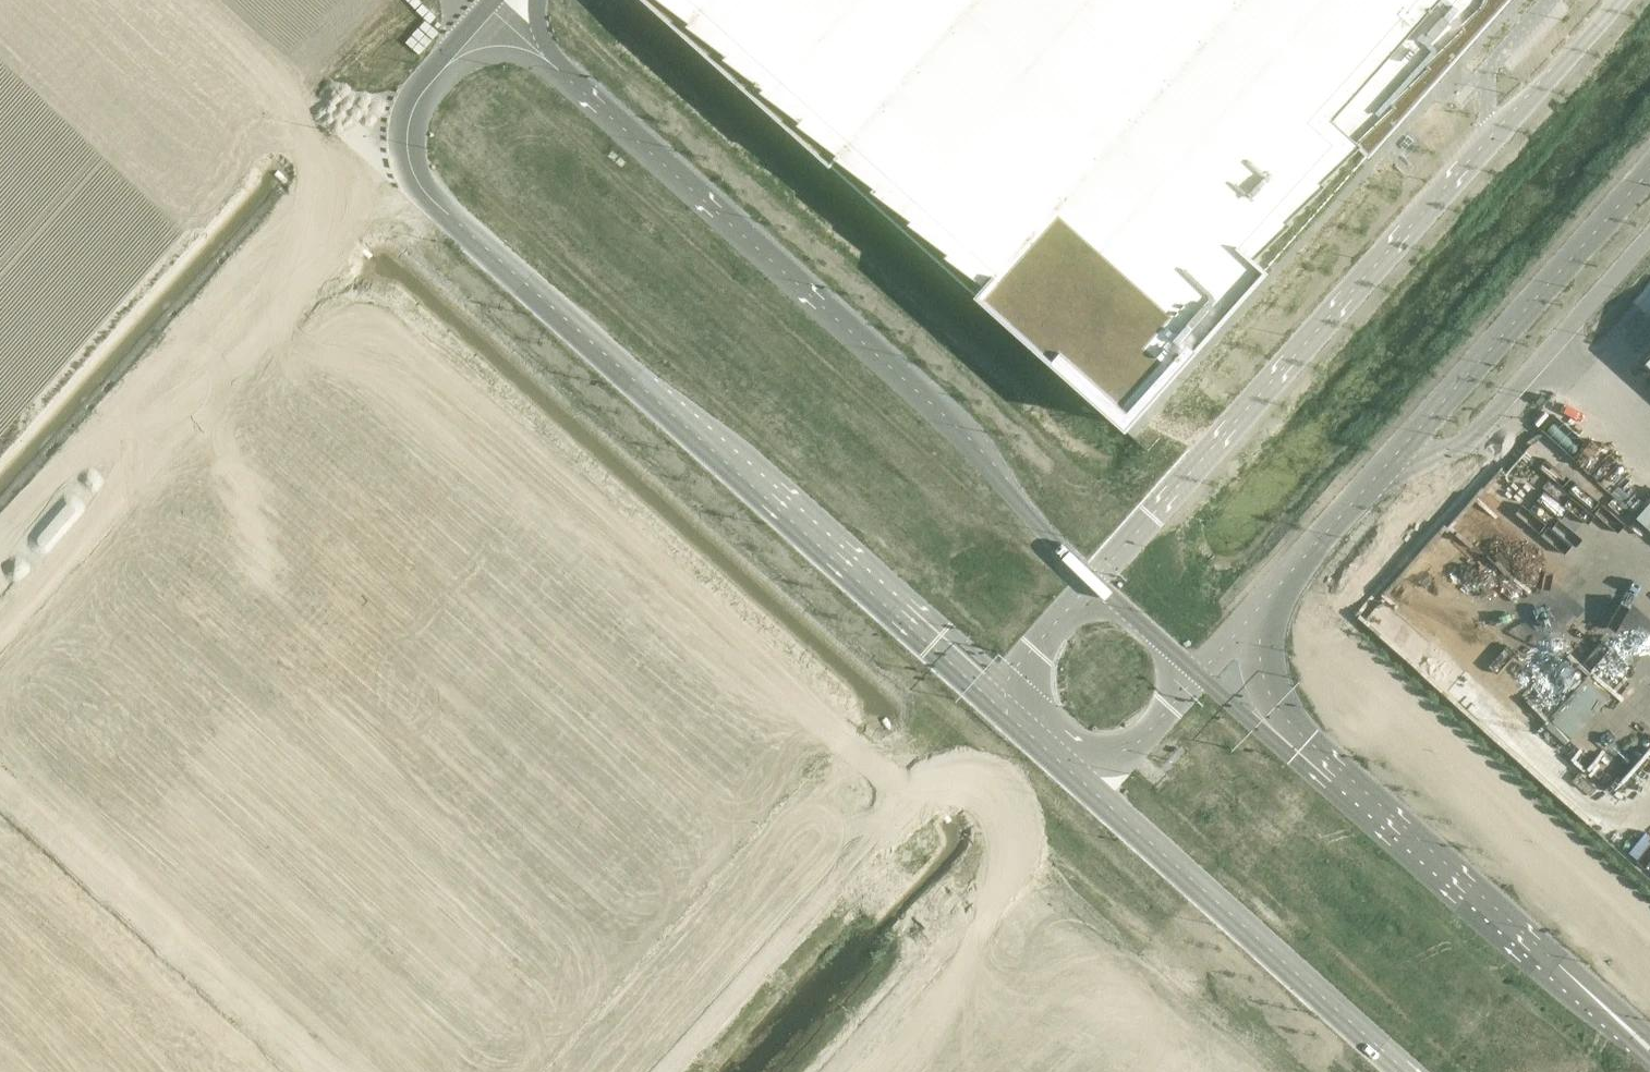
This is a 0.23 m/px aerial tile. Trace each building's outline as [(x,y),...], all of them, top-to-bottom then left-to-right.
[(1049,357),(1085,390),(1106,409),(1122,391),(1129,398),(1138,406),(1172,369),(1194,344),(1266,263),(1272,257),(1358,161),(1363,155),(1502,0),(649,0),(1049,357)] [(1548,414),(1555,407),(1545,398),(1538,405),(1548,414)] [(1577,496),(1576,460),(1552,460),(1552,477),(1536,477),(1537,495),(1552,494),(1552,497),(1577,496)] [(1636,518),(1649,531),(1649,503),(1636,518)] [(1496,672),(1509,650),(1483,635),(1470,657),(1496,672)] [(1573,740),(1609,700),(1607,698),(1611,693),(1592,676),(1546,727),(1566,745),(1572,739),(1573,740)] [(1649,788),(1649,753),(1611,800),(1629,814),(1649,788)]
